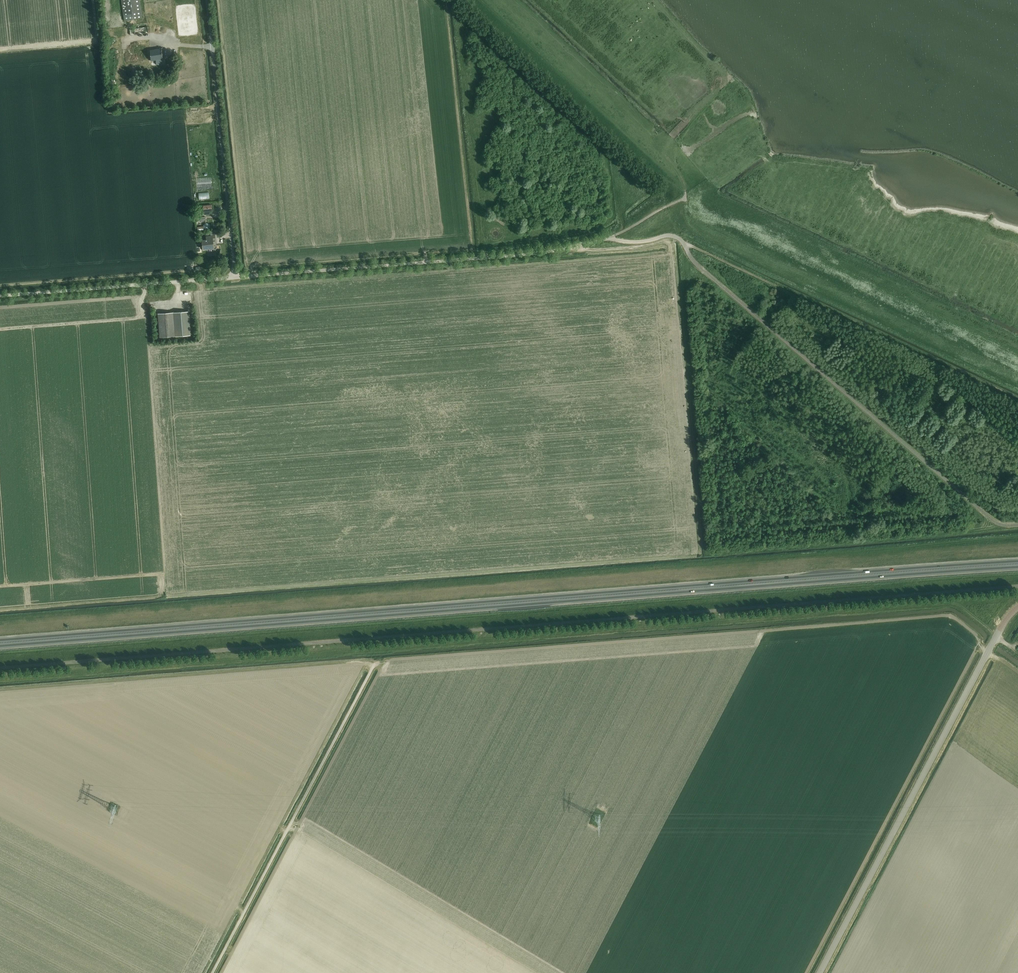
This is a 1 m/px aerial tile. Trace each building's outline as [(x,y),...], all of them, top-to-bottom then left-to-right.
[(142,19),(140,0),(121,0),(124,21),(142,19)] [(131,35),(149,33),(148,27),(130,29),(131,35)] [(150,50),(147,50),(149,66),(152,66),(151,61),(156,60),(156,65),(163,64),(162,48),(150,50)] [(213,240),(215,240),(215,236),(206,237),(207,240),(202,241),(203,249),(214,248),(213,240)] [(188,311),(173,312),(158,313),(160,337),(190,335),(188,311)]
